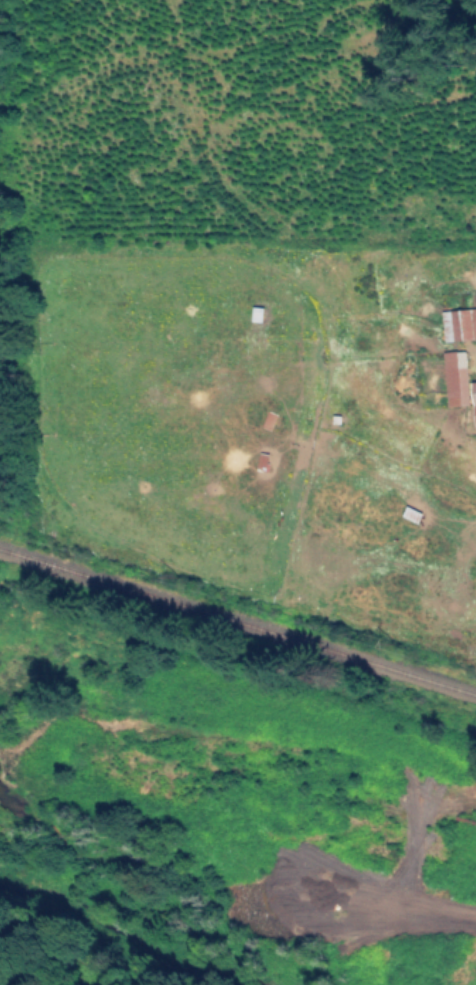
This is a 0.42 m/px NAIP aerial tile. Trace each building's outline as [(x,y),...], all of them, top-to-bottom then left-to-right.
[(440,309),(441,340),(475,339),(475,308),(440,309)] [(464,349),(442,351),(444,405),(466,404),(464,349)] [(265,468),(266,453),(257,452),(255,468),(265,468)]
